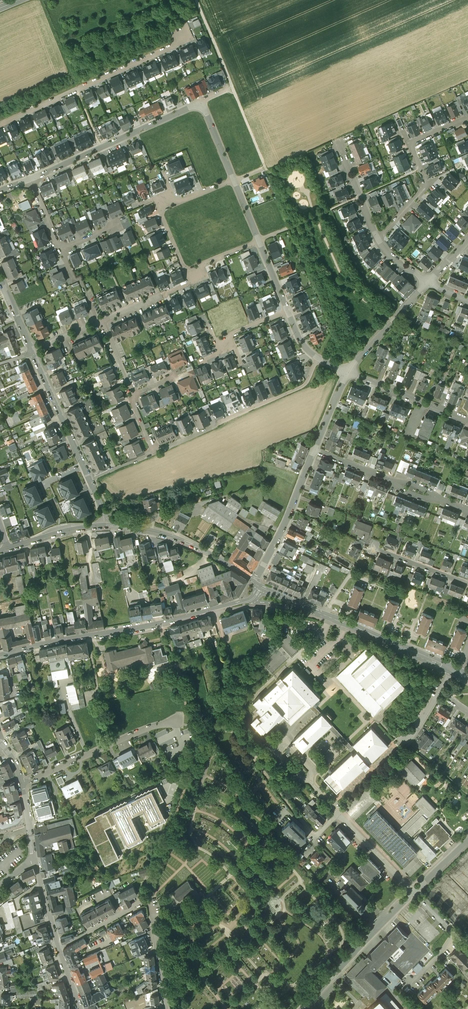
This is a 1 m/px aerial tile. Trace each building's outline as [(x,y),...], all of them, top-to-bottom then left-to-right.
[(192,22),(195,27),(201,24),(198,19),(192,22)] [(203,39),(197,41),(200,47),(202,53),(209,50),(203,39)] [(192,45),(186,48),(191,59),(197,56),(193,48),(192,45)] [(191,59),(186,48),(179,51),(180,54),(184,62),(191,59)] [(175,56),(174,53),(167,56),(172,67),(179,64),(175,56)] [(172,67),(167,56),(161,59),(162,62),(166,70),(172,67)] [(157,64),(156,62),(149,64),(154,75),(160,72),(157,64)] [(149,64),(143,67),(144,70),(148,78),(154,75),(149,64)] [(137,70),(131,73),(136,84),(142,81),(139,73),(137,70)] [(223,70),(216,73),(217,76),(218,75),(219,80),(226,77),(223,70)] [(131,73),(125,76),(126,78),(130,86),(136,84),(131,73)] [(217,76),(213,78),(213,77),(209,78),(209,79),(208,80),(212,89),(222,85),(219,80),(218,75),(217,76)] [(118,76),(110,80),(113,87),(116,93),(124,89),(122,84),(118,76)] [(201,83),(195,86),(199,95),(207,91),(205,88),(203,82),(201,83)] [(105,86),(103,85),(103,87),(98,89),(102,98),(105,96),(106,97),(109,96),(109,94),(110,94),(106,86),(106,85),(105,86)] [(190,88),(188,89),(191,94),(192,98),(199,95),(195,86),(190,88)] [(91,90),(84,93),(89,105),(97,101),(96,100),(92,92),(91,90)] [(74,97),(65,100),(67,103),(69,109),(77,105),(74,97)] [(171,97),(165,100),(168,107),(168,108),(170,107),(172,108),(172,107),(175,106),(174,102),(174,100),(173,99),(172,99),(171,97)] [(158,103),(151,106),(155,115),(162,112),(161,108),(161,107),(159,105),(158,103)] [(454,104),(447,107),(451,117),(459,114),(458,111),(455,104),(454,104)] [(59,105),(51,108),(55,117),(63,114),(59,106),(59,105)] [(151,106),(144,109),(147,115),(148,118),(155,115),(151,106)] [(47,114),(45,110),(39,112),(44,122),(49,119),(47,114)] [(442,110),(434,113),(439,124),(447,121),(446,118),(442,110)] [(39,112),(34,115),(35,119),(38,124),(44,122),(39,112)] [(28,117),(20,121),(24,131),(32,127),(30,121),(28,117)] [(127,117),(119,120),(122,126),(123,129),(132,126),(127,117)] [(429,121),(427,117),(426,117),(420,119),(422,124),(425,130),(431,127),(429,121)] [(14,123),(8,126),(10,131),(12,137),(19,134),(14,123)] [(114,123),(107,126),(111,135),(118,132),(114,123)] [(392,123),(378,128),(382,138),(387,136),(396,133),(392,123)] [(415,124),(407,127),(411,136),(419,133),(418,129),(415,124)] [(107,126),(100,129),(104,138),(111,135),(107,126)] [(463,128),(455,131),(458,138),(467,135),(463,128)] [(87,132),(81,135),(87,147),(93,144),(90,139),(87,132)] [(75,138),(78,144),(80,150),(87,147),(81,135),(75,138)] [(389,143),(388,144),(391,151),(395,150),(402,147),(399,139),(397,140),(389,143)] [(67,140),(61,143),(67,155),(73,153),(71,147),(68,140),(67,140)] [(354,143),(349,145),(352,152),(363,148),(360,142),(359,140),(354,143)] [(458,145),(462,153),(465,151),(466,152),(467,151),(467,141),(465,142),(458,145)] [(135,143),(132,144),(132,145),(129,146),(133,154),(142,150),(140,146),(138,142),(135,144),(135,143)] [(422,146),(420,147),(423,154),(434,149),(431,142),(422,146)] [(55,146),(58,153),(61,158),(67,155),(61,143),(55,146)] [(363,148),(352,152),(355,160),(360,158),(366,155),(365,155),(363,148)] [(48,149),(42,152),(48,164),(53,162),(52,159),(49,151),(48,149)] [(122,149),(115,152),(120,165),(127,162),(128,162),(126,159),(122,149)] [(434,149),(423,154),(425,161),(428,160),(436,157),(434,149)] [(42,152),(36,154),(37,156),(41,165),(42,167),(48,164),(42,152)] [(115,152),(107,155),(113,168),(120,165),(115,152)] [(322,156),(321,158),(323,164),(334,159),(331,152),(329,153),(322,156)] [(396,157),(393,158),(396,165),(407,160),(404,153),(396,157)] [(366,155),(360,158),(362,162),(370,159),(368,154),(365,155),(366,155)] [(102,164),(100,158),(94,160),(98,169),(104,167),(102,164)] [(30,159),(23,162),(27,173),(30,172),(33,171),(32,171),(34,170),(33,167),(34,167),(30,159)] [(180,159),(170,163),(171,167),(169,168),(171,174),(175,172),(179,171),(181,170),(184,168),(180,159)] [(334,159),(323,164),(326,170),(327,171),(328,170),(336,167),(337,166),(334,159)] [(98,169),(94,160),(89,163),(91,168),(93,172),(98,169)] [(407,160),(396,165),(399,172),(404,170),(410,167),(407,160)] [(16,162),(8,166),(13,178),(21,174),(17,165),(16,163),(16,162)] [(434,164),(428,167),(431,174),(442,169),(439,162),(434,164)] [(368,163),(358,167),(361,175),(367,172),(371,171),(371,170),(369,167),(370,167),(369,163),(368,164),(368,163)] [(86,171),(83,165),(78,167),(82,177),(87,174),(86,171)] [(78,167),(72,170),(75,175),(76,179),(82,177),(78,167)] [(336,167),(328,170),(330,176),(338,172),(336,167)] [(67,172),(61,174),(65,184),(71,181),(67,172)] [(450,173),(442,182),(443,183),(449,188),(450,189),(452,187),(453,188),(457,184),(454,182),(457,180),(450,173)] [(65,184),(61,174),(56,177),(58,183),(60,186),(65,184)] [(341,174),(329,179),(332,187),(335,186),(343,182),(344,182),(341,174)] [(193,175),(187,177),(188,178),(191,185),(196,183),(193,175)] [(369,178),(364,181),(367,188),(371,186),(372,186),(374,185),(379,183),(376,177),(376,176),(369,178)] [(260,179),(259,178),(257,179),(257,180),(253,182),(251,183),(253,189),(255,194),(260,192),(259,190),(268,186),(264,178),(264,177),(260,179)] [(175,183),(176,187),(179,194),(192,188),(191,185),(188,178),(181,181),(181,180),(175,183)] [(160,181),(152,185),(155,193),(163,189),(162,186),(160,181)] [(51,182),(46,184),(50,194),(55,191),(51,182)] [(148,192),(144,183),(136,186),(141,195),(142,195),(143,197),(147,195),(146,193),(148,192)] [(253,189),(251,183),(241,187),(244,193),(253,189)] [(449,188),(443,183),(440,187),(442,189),(445,192),(449,188)] [(50,194),(46,184),(40,187),(44,196),(50,194)] [(401,185),(393,188),(396,195),(404,192),(401,185)] [(342,190),(336,192),(336,193),(337,196),(336,197),(339,200),(340,199),(346,197),(349,196),(346,188),(342,190)] [(440,191),(436,188),(432,193),(440,201),(445,196),(440,191)] [(445,192),(442,189),(440,191),(445,196),(446,197),(448,195),(445,192)] [(388,193),(387,194),(387,193),(386,192),(383,193),(383,195),(382,196),(386,206),(388,205),(388,206),(389,206),(391,205),(391,204),(391,203),(393,203),(392,201),(388,193)] [(404,192),(396,195),(399,202),(407,199),(404,192)] [(132,193),(123,196),(127,204),(135,201),(134,199),(132,193)] [(440,201),(432,193),(427,198),(430,201),(436,206),(440,201)] [(376,196),(375,196),(372,198),(369,199),(374,211),(381,208),(376,196)] [(436,206),(430,201),(428,204),(433,208),(435,210),(437,207),(436,206)] [(119,202),(113,204),(118,215),(123,213),(119,202)] [(428,204),(427,202),(425,204),(431,210),(433,208),(428,204)] [(425,204),(423,203),(417,209),(428,219),(431,216),(433,216),(434,215),(434,213),(431,210),(425,204)] [(113,204),(108,207),(110,212),(112,218),(118,215),(113,204)] [(353,204),(341,209),(345,217),(348,215),(355,212),(356,212),(353,204)] [(150,206),(138,211),(141,217),(141,218),(145,216),(153,213),(150,206)] [(102,209),(97,211),(101,223),(107,220),(104,214),(102,209)] [(35,210),(26,214),(29,220),(26,221),(29,227),(37,224),(40,222),(35,210)] [(97,211),(91,214),(93,219),(96,225),(101,223),(97,211)] [(415,217),(412,214),(402,225),(410,232),(415,227),(416,228),(421,223),(419,220),(416,217),(415,217)] [(457,222),(464,229),(467,225),(467,222),(465,220),(462,217),(457,222)] [(148,221),(145,223),(148,231),(159,227),(155,218),(148,221)] [(350,222),(348,223),(351,231),(362,226),(360,223),(359,221),(359,220),(358,218),(350,222)] [(88,221),(87,219),(81,221),(86,232),(91,230),(88,221)] [(86,232),(81,221),(76,224),(77,226),(80,235),(86,232)] [(69,223),(63,226),(68,237),(74,234),(71,228),(69,223)] [(63,226),(58,228),(59,231),(63,239),(68,237),(63,226)] [(451,226),(446,232),(454,239),(459,233),(458,232),(453,227),(451,226)] [(39,230),(33,233),(36,240),(46,235),(45,232),(43,229),(39,230)] [(408,236),(401,229),(398,232),(405,238),(408,236)] [(131,230),(124,233),(125,235),(129,244),(135,241),(131,230)] [(397,231),(393,235),(394,235),(393,237),(392,236),(388,240),(397,248),(403,242),(404,243),(406,240),(405,238),(398,232),(397,231)] [(156,235),(151,237),(154,246),(158,245),(159,245),(161,244),(161,243),(165,242),(161,232),(156,235)] [(364,232),(353,236),(355,240),(355,241),(357,245),(359,249),(366,246),(370,245),(368,240),(367,240),(366,237),(366,236),(364,232)] [(46,235),(36,240),(39,246),(44,244),(49,242),(46,235)] [(125,235),(121,237),(124,245),(124,246),(129,244),(125,235)] [(116,236),(110,238),(114,249),(121,247),(117,238),(116,236)] [(437,241),(436,242),(439,244),(445,250),(450,244),(446,240),(442,236),(437,241)] [(110,238),(103,241),(107,249),(108,252),(114,249),(110,238)] [(276,242),(269,245),(274,258),(281,255),(279,249),(276,242)] [(97,243),(90,246),(95,257),(102,254),(101,251),(97,243)] [(0,246),(0,256),(5,254),(9,252),(6,244),(0,246)] [(90,246),(83,249),(87,257),(88,260),(95,257),(90,246)] [(366,246),(359,249),(358,250),(360,255),(368,250),(366,246)] [(433,247),(428,253),(435,260),(441,254),(436,249),(433,247)] [(162,250),(157,252),(157,253),(160,258),(170,254),(168,248),(162,250)] [(47,249),(44,251),(45,252),(40,254),(43,261),(55,255),(54,253),(52,252),(51,249),(48,251),(47,249)] [(368,250),(360,255),(364,259),(370,253),(368,250)] [(364,259),(366,261),(366,262),(366,263),(367,264),(368,264),(369,264),(371,266),(380,257),(372,250),(370,253),(364,259)] [(249,251),(241,254),(243,259),(251,256),(249,251)] [(81,263),(77,252),(70,255),(75,265),(81,263)] [(55,255),(43,261),(46,267),(51,265),(52,266),(53,264),(57,262),(56,259),(56,258),(55,255)] [(251,256),(243,259),(248,270),(252,268),(258,265),(256,262),(257,261),(256,258),(255,259),(253,255),(251,256)] [(426,259),(424,257),(418,263),(426,270),(431,264),(426,259)] [(11,258),(1,263),(5,271),(14,266),(15,266),(14,263),(12,258),(11,258)] [(463,259),(462,258),(458,266),(461,267),(467,271),(467,261),(463,259)] [(380,267),(376,270),(376,271),(382,276),(390,267),(384,262),(380,267)] [(282,268),(280,268),(283,275),(293,271),(290,264),(289,265),(282,268)] [(230,273),(227,265),(221,267),(222,269),(222,268),(225,275),(227,274),(230,273)] [(14,266),(5,271),(8,278),(13,276),(18,273),(14,266)] [(390,267),(382,276),(387,281),(389,279),(395,272),(390,267)] [(225,275),(222,268),(222,269),(218,270),(218,269),(214,271),(215,272),(211,273),(212,277),(215,283),(216,282),(218,283),(224,281),(225,279),(228,277),(227,274),(225,275)] [(177,269),(175,270),(176,272),(171,274),(172,276),(174,281),(175,284),(184,280),(179,270),(180,270),(179,269),(177,270),(177,269)] [(62,271),(52,275),(56,285),(66,281),(65,278),(64,277),(63,275),(63,274),(62,271)] [(395,272),(389,279),(392,281),(392,280),(398,275),(395,272)] [(255,273),(247,276),(249,281),(251,280),(251,278),(256,276),(255,273)] [(164,274),(157,277),(162,287),(169,285),(165,275),(164,274)] [(256,276),(251,278),(251,280),(254,286),(263,282),(265,281),(262,274),(256,276)] [(398,275),(392,280),(392,281),(395,283),(401,276),(398,274),(398,275)] [(395,283),(394,284),(400,289),(408,281),(402,275),(395,283)] [(150,276),(146,278),(146,277),(140,279),(140,280),(136,282),(141,294),(155,288),(150,276)] [(450,276),(447,284),(456,287),(459,280),(450,276)] [(290,280),(286,282),(288,285),(287,285),(289,289),(290,292),(299,288),(298,285),(297,281),(297,282),(295,279),(295,278),(290,280)] [(17,282),(12,284),(13,287),(12,287),(15,293),(25,288),(22,282),(21,280),(17,282)] [(467,284),(459,280),(456,287),(465,291),(467,284)] [(408,281),(400,289),(405,294),(406,293),(412,287),(413,286),(408,281)] [(136,282),(132,284),(132,283),(126,285),(126,286),(122,288),(128,300),(141,294),(136,282)] [(211,283),(206,285),(209,292),(214,290),(211,283)] [(206,284),(196,289),(199,298),(200,298),(201,299),(202,301),(206,300),(205,296),(210,294),(209,292),(206,285),(206,284)] [(412,287),(406,293),(409,296),(415,289),(412,287)] [(122,302),(116,289),(104,295),(109,307),(112,306),(113,307),(119,304),(119,303),(122,302)] [(195,303),(190,291),(183,294),(188,306),(195,303)] [(295,297),(292,298),(294,301),(296,304),(295,304),(306,300),(303,293),(295,297)] [(109,307),(104,295),(98,297),(100,303),(99,303),(101,306),(103,310),(107,308),(107,309),(109,308),(109,307)] [(438,300),(427,295),(425,301),(432,303),(436,305),(438,300)] [(177,297),(170,300),(172,304),(174,309),(175,311),(182,308),(177,297)] [(263,302),(265,306),(268,312),(277,308),(275,305),(272,298),(270,299),(269,298),(266,300),(263,302)] [(306,300),(295,304),(295,305),(296,304),(297,307),(297,308),(298,311),(300,310),(309,306),(306,300)] [(441,307),(448,309),(449,301),(443,300),(441,307)] [(432,303),(425,301),(423,306),(429,309),(432,303)] [(255,305),(258,313),(263,311),(262,307),(260,302),(255,304),(255,305)] [(84,303),(79,305),(84,316),(87,315),(86,313),(88,313),(86,307),(84,303)] [(163,305),(156,308),(153,310),(158,322),(171,317),(169,311),(166,306),(166,304),(163,305)] [(84,316),(79,305),(74,307),(76,312),(78,317),(79,317),(81,316),(81,317),(84,316)] [(255,305),(247,309),(251,319),(259,315),(258,313),(255,305)] [(429,309),(423,306),(420,312),(431,317),(433,311),(429,309)] [(467,310),(462,307),(460,314),(465,316),(467,310)] [(37,308),(33,310),(30,311),(30,312),(29,313),(29,312),(24,314),(29,325),(30,324),(41,319),(42,319),(37,308)] [(69,309),(64,312),(69,322),(71,321),(71,320),(73,319),(70,312),(69,309)] [(158,322),(153,310),(150,311),(150,310),(143,313),(144,314),(141,315),(146,327),(158,322)] [(64,312),(59,314),(61,319),(63,323),(66,322),(66,324),(69,322),(64,312)] [(314,318),(311,312),(303,315),(300,316),(301,319),(302,320),(303,322),(302,323),(303,323),(314,318)] [(431,317),(420,312),(418,318),(425,321),(430,323),(432,317),(431,317)] [(196,315),(187,318),(190,324),(198,321),(196,315)] [(135,317),(123,322),(128,334),(132,332),(132,333),(140,330),(135,317)] [(314,318),(303,323),(305,329),(308,328),(316,325),(314,318)] [(41,319),(30,324),(33,331),(35,330),(39,338),(50,333),(47,326),(44,327),(41,319)] [(190,324),(188,325),(190,329),(189,331),(196,334),(197,332),(202,329),(199,320),(198,321),(190,324)] [(123,322),(111,327),(117,340),(125,336),(128,334),(123,322)] [(275,324),(270,326),(273,333),(284,328),(282,322),(281,322),(275,324)] [(284,328),(273,333),(276,339),(277,338),(286,335),(287,335),(284,328)] [(3,334),(4,337),(0,339),(0,344),(1,344),(14,339),(12,335),(13,334),(11,330),(3,334)] [(313,333),(310,334),(311,337),(310,338),(311,341),(312,340),(314,344),(322,340),(322,339),(323,339),(323,338),(324,336),(323,333),(321,334),(320,334),(319,331),(313,333)] [(97,334),(85,339),(90,352),(103,347),(97,334)] [(240,339),(239,339),(241,345),(253,341),(250,334),(246,336),(240,339)] [(199,338),(196,339),(196,340),(198,345),(199,345),(201,349),(200,349),(201,351),(202,351),(203,354),(210,351),(211,351),(210,347),(210,346),(210,345),(209,344),(205,336),(199,338)] [(1,344),(0,344),(0,347),(1,349),(4,348),(8,346),(11,355),(18,352),(17,347),(18,347),(16,342),(15,343),(14,339),(1,344)] [(85,339),(73,345),(78,357),(90,352),(85,339)] [(253,341),(241,345),(244,351),(245,351),(250,348),(255,346),(253,341)] [(282,344),(278,345),(280,351),(292,347),(289,341),(288,341),(282,344)] [(380,346),(376,354),(383,357),(384,358),(388,349),(380,346)] [(60,347),(47,353),(48,357),(47,357),(49,363),(58,359),(63,356),(60,347)] [(292,347),(280,351),(283,357),(293,353),(294,353),(292,347)] [(181,350),(178,351),(179,353),(176,355),(180,365),(187,362),(181,350)] [(247,356),(246,357),(249,363),(260,358),(258,352),(253,354),(247,356)] [(180,365),(176,355),(172,356),(171,354),(168,355),(168,356),(171,363),(174,368),(180,365)] [(232,355),(224,359),(227,364),(229,369),(236,366),(232,355)] [(379,356),(374,368),(381,371),(384,362),(381,361),(383,357),(379,356)] [(260,358),(249,363),(251,369),(252,368),(261,365),(262,364),(260,358)] [(49,363),(48,363),(50,369),(57,366),(61,365),(61,364),(58,359),(49,363)] [(218,361),(211,364),(217,377),(224,374),(222,368),(219,361),(218,361)] [(297,361),(285,366),(288,373),(300,368),(297,361)] [(394,361),(392,368),(391,368),(388,376),(395,379),(398,371),(395,369),(398,362),(394,361)] [(26,362),(18,366),(21,372),(29,369),(26,362)] [(163,362),(158,365),(161,373),(167,370),(165,365),(164,362),(163,362)] [(158,365),(157,364),(151,367),(150,367),(152,371),(154,376),(161,373),(158,365)] [(210,377),(207,370),(206,371),(204,366),(201,367),(201,366),(197,368),(202,381),(210,378),(210,377)] [(416,370),(417,368),(412,366),(412,368),(408,366),(406,371),(407,372),(403,383),(410,386),(413,377),(415,378),(418,370),(416,370)] [(300,368),(288,373),(291,380),(303,375),(300,368)] [(14,375),(9,377),(11,381),(23,375),(24,378),(32,375),(29,369),(21,372),(18,374),(17,374),(14,375)] [(104,372),(99,374),(102,380),(115,374),(112,369),(104,372)] [(196,376),(193,369),(188,371),(190,377),(192,376),(193,377),(196,376)] [(147,373),(145,370),(139,373),(143,382),(150,379),(147,373)] [(59,372),(52,375),(54,380),(65,376),(62,371),(59,372)] [(132,376),(134,379),(136,385),(143,382),(139,373),(132,376)] [(115,374),(102,380),(104,386),(109,384),(117,381),(115,374)] [(32,375),(24,378),(26,382),(18,385),(20,388),(35,381),(32,375)] [(65,376),(54,380),(57,386),(64,383),(67,382),(65,376)] [(191,378),(186,380),(186,379),(178,383),(182,393),(186,391),(188,394),(198,390),(193,377),(192,376),(190,377),(191,378)] [(269,382),(268,382),(270,386),(273,393),(281,390),(277,379),(269,382)] [(422,380),(420,384),(418,383),(416,388),(425,391),(428,383),(425,382),(422,380)] [(35,381),(20,388),(21,391),(29,388),(30,391),(37,388),(35,381)] [(264,388),(262,383),(255,386),(260,399),(268,396),(264,388)] [(456,384),(453,383),(451,388),(454,389),(452,393),(449,401),(455,404),(458,396),(460,396),(463,389),(455,386),(456,384)] [(175,393),(172,385),(166,388),(172,400),(177,398),(175,393)] [(72,386),(60,391),(62,398),(75,393),(72,386)] [(111,390),(106,392),(107,392),(109,398),(122,392),(119,386),(111,390)] [(357,388),(352,386),(347,397),(352,399),(357,388)] [(437,386),(433,394),(440,397),(443,389),(441,388),(437,386)] [(166,388),(160,390),(163,398),(166,403),(172,400),(166,388)] [(362,390),(357,388),(352,399),(357,401),(362,390)] [(250,390),(243,393),(243,395),(247,403),(248,404),(255,401),(253,398),(253,397),(252,394),(250,390)] [(367,392),(362,390),(357,401),(362,403),(363,403),(365,398),(367,392)] [(235,391),(229,394),(235,407),(237,406),(237,407),(239,406),(239,405),(241,404),(238,398),(235,391)] [(122,392),(109,398),(111,403),(112,403),(116,401),(125,398),(122,392)] [(40,393),(33,396),(33,397),(30,399),(32,404),(35,403),(43,400),(40,393)] [(75,393),(62,398),(65,405),(78,400),(75,393)] [(153,393),(147,396),(153,408),(158,406),(159,406),(157,401),(153,393)] [(224,396),(223,396),(226,403),(229,409),(231,408),(231,409),(234,408),(233,407),(235,407),(229,394),(224,396)] [(369,405),(368,406),(375,409),(377,406),(380,397),(373,394),(369,405)] [(147,396),(141,399),(145,407),(147,411),(153,408),(147,396)] [(91,397),(79,402),(81,405),(79,406),(81,410),(82,410),(84,415),(93,411),(90,406),(94,404),(91,397)] [(388,400),(380,397),(377,406),(384,409),(388,400)] [(43,400),(35,403),(38,409),(46,406),(43,400)] [(219,402),(212,405),(217,417),(224,413),(222,407),(219,401),(219,402)] [(401,406),(393,403),(389,412),(397,415),(401,406)] [(117,408),(112,410),(115,416),(128,410),(125,404),(117,408)] [(46,406),(38,409),(40,413),(36,415),(36,414),(32,416),(30,417),(31,420),(49,412),(46,406)] [(79,406),(67,411),(73,425),(85,420),(84,416),(84,415),(82,410),(81,410),(79,406)] [(408,409),(401,406),(397,415),(404,419),(408,409)] [(210,407),(204,410),(204,411),(207,416),(212,413),(210,407)] [(128,410),(115,416),(117,422),(122,420),(130,416),(128,410)] [(17,411),(11,414),(14,420),(20,418),(17,411)] [(204,411),(199,413),(204,425),(210,423),(207,416),(204,411)] [(31,420),(30,421),(33,427),(43,422),(52,419),(49,412),(31,420)] [(194,416),(193,416),(195,421),(198,428),(204,425),(199,413),(194,416)] [(425,416),(418,432),(419,432),(427,435),(428,436),(435,420),(425,416)] [(189,421),(187,417),(182,419),(187,431),(192,428),(189,421)] [(182,419),(177,421),(179,426),(182,433),(187,431),(182,419)] [(85,420),(73,425),(79,439),(91,434),(89,430),(90,429),(88,425),(88,424),(87,424),(85,420)] [(97,421),(88,425),(90,429),(89,430),(91,434),(92,433),(94,436),(106,431),(103,424),(99,426),(97,421)] [(449,424),(447,423),(447,422),(447,423),(444,422),(444,421),(440,431),(450,435),(454,425),(449,424)] [(43,422),(33,427),(35,431),(40,428),(44,426),(44,425),(45,425),(43,422)] [(133,422),(120,427),(122,433),(135,428),(133,422)] [(335,423),(332,430),(340,433),(343,426),(335,423)] [(171,424),(161,428),(166,440),(170,438),(169,437),(171,436),(172,438),(176,436),(173,428),(171,424)] [(454,425),(450,435),(452,436),(456,437),(460,428),(458,427),(454,425)] [(54,426),(41,432),(44,439),(48,437),(57,433),(56,431),(56,430),(55,428),(54,426)] [(135,428),(122,433),(125,439),(138,434),(135,428)] [(155,430),(155,431),(157,435),(160,443),(166,440),(161,428),(155,430)] [(340,433),(332,430),(329,439),(334,442),(335,440),(337,441),(340,433)] [(57,433),(48,437),(50,440),(49,441),(50,444),(60,440),(59,438),(60,438),(59,435),(58,436),(57,433)] [(351,437),(349,436),(341,434),(340,437),(350,440),(349,442),(352,443),(354,438),(351,437)] [(94,439),(82,445),(88,459),(100,453),(98,449),(99,449),(97,443),(96,444),(94,439)] [(335,440),(334,442),(329,439),(326,446),(326,447),(334,450),(335,448),(339,450),(342,442),(337,441),(335,440)] [(138,440),(126,445),(128,451),(140,446),(138,440)] [(17,448),(15,442),(8,445),(11,450),(17,448)] [(305,445),(301,443),(298,452),(306,456),(309,448),(307,448),(308,446),(308,445),(307,444),(306,444),(305,444),(305,445)] [(58,448),(52,451),(56,458),(59,457),(60,460),(68,457),(65,450),(63,446),(58,448)] [(140,446),(128,451),(131,457),(143,452),(140,446)] [(362,451),(355,448),(352,455),(360,458),(362,451)] [(107,450),(100,453),(102,458),(103,457),(106,463),(104,463),(106,467),(113,464),(107,450)] [(370,454),(362,451),(360,458),(367,461),(370,454)] [(298,452),(297,452),(294,460),(302,464),(306,456),(298,452)] [(384,454),(380,452),(375,464),(383,467),(386,460),(382,459),(384,454)] [(100,453),(88,459),(95,472),(106,467),(104,463),(106,463),(103,457),(102,458),(100,453)] [(285,460),(282,460),(282,456),(276,455),(275,463),(285,464),(285,460)] [(48,473),(42,460),(29,467),(31,472),(28,473),(30,477),(33,475),(34,479),(39,477),(39,478),(44,476),(44,475),(48,473)] [(302,464),(294,460),(294,461),(292,467),(291,466),(290,468),(299,471),(302,464)] [(325,460),(324,461),(321,460),(319,466),(326,468),(330,470),(332,464),(329,463),(329,462),(328,461),(326,460),(325,460)] [(393,463),(386,460),(383,467),(390,470),(393,463)] [(416,469),(408,466),(405,473),(413,476),(416,469)] [(423,472),(416,469),(413,476),(420,479),(423,472)] [(353,473),(346,470),(343,477),(346,478),(345,483),(349,485),(351,480),(353,473)] [(324,474),(317,471),(314,478),(321,481),(324,474)] [(431,475),(423,472),(420,479),(428,482),(431,475)] [(361,476),(353,473),(351,480),(358,483),(361,476)] [(438,478),(431,475),(428,482),(436,485),(438,478)] [(76,495),(79,493),(77,488),(77,487),(75,481),(74,482),(72,476),(59,482),(66,499),(69,498),(76,495)] [(321,481),(314,478),(310,486),(313,487),(312,489),(316,490),(317,488),(318,489),(321,481)] [(377,482),(369,479),(368,482),(366,486),(371,488),(370,490),(373,491),(377,482)] [(388,487),(377,482),(373,491),(372,493),(377,495),(378,491),(381,492),(379,498),(383,500),(388,487)] [(38,488),(36,483),(23,488),(25,492),(23,493),(27,503),(29,502),(31,505),(43,500),(41,494),(39,488),(38,488)] [(459,489),(452,486),(449,493),(456,496),(459,489)] [(467,492),(459,489),(456,496),(464,499),(467,492)] [(78,518),(91,512),(89,506),(86,500),(84,495),(77,498),(71,501),(78,518)] [(153,496),(142,499),(143,506),(145,511),(145,514),(148,513),(147,508),(155,506),(154,500),(153,496)] [(226,505),(236,512),(242,503),(231,496),(226,505)] [(404,499),(396,496),(394,503),(401,506),(404,499)] [(411,502),(404,499),(401,506),(400,509),(404,511),(405,507),(409,509),(411,502)] [(226,505),(219,500),(209,503),(202,513),(227,530),(233,522),(235,518),(238,513),(236,512),(226,505)] [(281,510),(263,500),(258,509),(276,519),(281,510)] [(320,506),(309,502),(306,511),(317,515),(320,506)] [(419,504),(411,502),(409,509),(416,512),(419,504)] [(3,506),(2,503),(0,504),(0,512),(1,514),(3,513),(4,515),(11,513),(8,504),(3,506)] [(51,509),(48,503),(35,509),(37,513),(35,514),(39,524),(41,523),(43,526),(56,520),(54,515),(51,509)] [(426,507),(419,504),(416,512),(424,514),(426,507)] [(258,509),(252,506),(249,511),(255,515),(258,509)] [(249,511),(243,508),(240,513),(245,517),(249,511)] [(451,511),(443,508),(440,515),(448,518),(451,511)] [(186,514),(180,511),(174,523),(183,528),(189,517),(186,515),(186,514)] [(458,514),(451,511),(448,518),(455,521),(458,514)] [(18,523),(15,515),(9,517),(12,525),(18,523)] [(308,519),(300,516),(296,524),(305,527),(308,519)] [(252,529),(235,518),(233,522),(241,528),(261,541),(264,537),(255,531),(252,529)] [(371,526),(357,520),(353,531),(360,533),(359,534),(362,535),(363,535),(362,536),(363,537),(363,536),(367,537),(371,526)] [(18,526),(14,527),(15,531),(9,533),(12,541),(14,541),(15,541),(23,539),(20,530),(18,526)] [(22,529),(20,530),(23,539),(31,536),(28,527),(22,529)] [(261,541),(241,528),(234,538),(240,542),(237,545),(243,549),(248,542),(257,548),(261,541)] [(299,532),(289,528),(286,534),(293,538),(295,535),(303,538),(303,537),(304,535),(299,532)] [(308,535),(300,530),(299,532),(304,535),(303,537),(306,538),(308,535)] [(215,538),(209,535),(205,541),(208,543),(209,542),(212,544),(215,538)] [(100,538),(100,537),(95,538),(98,548),(106,546),(105,545),(109,544),(110,545),(108,536),(100,538)] [(120,536),(115,537),(117,547),(118,552),(120,551),(124,551),(123,549),(121,539),(120,536)] [(131,537),(121,539),(123,549),(124,551),(124,552),(134,550),(134,548),(134,546),(132,540),(131,537)] [(270,541),(264,537),(261,541),(257,548),(259,549),(263,552),(270,541)] [(392,537),(392,539),(388,537),(387,538),(386,539),(386,540),(386,541),(385,545),(385,547),(388,548),(389,547),(394,549),(397,542),(398,540),(396,539),(392,537)] [(85,540),(82,541),(82,540),(77,541),(78,542),(79,549),(79,550),(83,550),(84,551),(89,550),(86,539),(85,539),(85,540)] [(149,541),(139,544),(140,547),(144,559),(157,556),(154,548),(151,548),(149,541)] [(293,546),(285,542),(280,551),(285,553),(288,555),(293,546)] [(164,543),(159,545),(157,545),(160,555),(169,553),(168,549),(167,543),(164,543)] [(416,547),(407,544),(404,553),(408,554),(409,554),(413,555),(416,547)] [(45,545),(38,547),(40,556),(43,555),(47,554),(45,545)] [(236,547),(228,559),(234,563),(238,558),(243,549),(237,545),(237,546),(236,546),(236,547)] [(361,549),(353,545),(349,553),(357,557),(361,549)] [(59,546),(52,548),(53,552),(54,558),(61,556),(59,546)] [(38,547),(31,549),(33,559),(36,559),(36,561),(41,560),(40,556),(38,547)] [(178,547),(168,549),(169,553),(171,559),(172,559),(171,557),(175,556),(176,558),(181,557),(178,547)] [(259,549),(255,555),(253,554),(252,554),(251,555),(254,556),(259,560),(263,552),(259,549)] [(422,550),(421,553),(419,558),(428,561),(429,558),(430,557),(429,557),(431,553),(422,550)] [(25,551),(17,553),(18,554),(19,560),(22,559),(26,559),(25,551)] [(279,553),(276,552),(271,562),(276,564),(281,555),(279,553)] [(306,570),(313,573),(316,565),(313,564),(315,558),(304,553),(302,558),(305,559),(303,565),(307,567),(306,570)] [(18,554),(2,557),(2,559),(4,569),(20,566),(19,560),(18,554)] [(259,560),(254,556),(253,557),(254,558),(250,565),(254,568),(259,560)] [(375,562),(374,568),(380,570),(384,559),(378,557),(375,562)] [(250,565),(238,558),(234,563),(251,574),(254,568),(250,565)] [(171,559),(164,562),(167,571),(174,569),(171,559)] [(390,561),(384,559),(380,570),(386,572),(388,567),(390,561)] [(452,562),(444,559),(441,566),(449,569),(452,562)] [(101,581),(98,562),(91,563),(95,582),(101,581)] [(320,569),(325,571),(327,564),(321,562),(316,575),(318,575),(320,569)] [(212,564),(198,570),(204,588),(205,591),(208,601),(210,606),(219,603),(212,585),(220,582),(227,579),(234,577),(234,578),(236,577),(236,579),(241,581),(236,591),(232,592),(234,597),(239,595),(247,580),(231,569),(216,575),(212,564)] [(393,571),(392,573),(392,574),(396,575),(397,574),(400,575),(402,572),(403,570),(402,570),(404,567),(395,564),(393,571)] [(462,565),(459,573),(467,576),(467,567),(462,565)] [(281,570),(276,568),(276,567),(273,566),(271,570),(284,576),(279,586),(282,587),(289,573),(281,569),(281,570)] [(284,576),(271,570),(266,580),(279,586),(284,576)] [(423,575),(418,573),(418,572),(415,571),(411,580),(420,583),(423,575)] [(127,572),(120,573),(124,588),(130,586),(127,572)] [(289,573),(282,587),(285,589),(289,579),(291,574),(289,573)] [(293,577),(292,577),(291,579),(289,579),(285,589),(293,592),(297,583),(299,579),(300,576),(295,574),(293,577)] [(22,575),(17,576),(20,592),(25,590),(22,575)] [(199,575),(184,579),(186,584),(200,579),(199,575)] [(428,584),(428,586),(435,588),(438,580),(431,577),(431,579),(428,584)] [(227,579),(220,582),(224,593),(220,595),(222,601),(234,597),(232,592),(227,579)] [(438,580),(435,588),(441,591),(442,589),(444,584),(444,582),(438,580)] [(181,590),(178,583),(165,587),(166,590),(168,595),(176,592),(179,604),(180,607),(185,606),(182,598),(180,590),(181,590)] [(301,585),(297,583),(293,592),(301,596),(305,587),(301,585)] [(338,588),(335,586),(333,584),(329,589),(331,591),(334,593),(338,588)] [(365,589),(354,584),(351,592),(350,591),(349,594),(350,594),(347,602),(358,606),(356,605),(357,602),(359,603),(361,598),(360,598),(361,596),(362,596),(364,592),(362,591),(363,588),(365,589)] [(463,588),(451,584),(448,593),(460,597),(463,588)] [(97,590),(82,592),(84,600),(85,608),(88,607),(90,621),(91,621),(91,616),(92,616),(90,601),(95,600),(98,605),(100,604),(97,590)] [(319,593),(310,590),(307,598),(315,602),(319,593)] [(201,593),(197,594),(192,595),(193,595),(187,597),(182,598),(185,606),(185,605),(186,608),(208,601),(205,591),(201,592),(201,593)] [(326,597),(319,593),(315,602),(322,605),(326,597)] [(389,602),(388,601),(386,606),(387,606),(386,608),(385,608),(383,612),(385,613),(384,616),(382,615),(382,616),(393,620),(395,612),(396,613),(397,610),(396,610),(399,603),(389,598),(389,599),(390,599),(389,602)] [(151,605),(141,607),(140,601),(136,602),(135,601),(131,602),(132,606),(128,606),(131,619),(154,615),(151,605)] [(162,602),(155,603),(155,602),(151,603),(151,605),(154,615),(164,613),(163,607),(162,602)] [(30,612),(28,603),(14,607),(16,614),(0,618),(0,634),(0,636),(3,649),(12,647),(23,644),(36,640),(31,621),(32,621),(30,612)] [(185,606),(180,607),(179,604),(177,604),(178,607),(171,608),(173,615),(187,612),(186,608),(185,605),(185,606)] [(171,606),(163,607),(164,613),(165,617),(173,615),(171,608),(171,606)] [(262,609),(253,608),(252,615),(252,617),(255,617),(255,618),(257,618),(257,619),(261,620),(262,609)] [(363,611),(360,610),(361,609),(360,608),(356,619),(364,622),(363,622),(366,623),(374,626),(378,615),(377,617),(374,616),(375,614),(370,612),(370,613),(368,612),(368,611),(364,610),(363,611)] [(243,610),(221,618),(225,629),(236,626),(236,627),(248,623),(243,610)] [(434,616),(423,612),(420,619),(419,619),(418,622),(419,622),(416,629),(427,634),(427,633),(425,632),(426,629),(428,630),(430,626),(429,625),(430,624),(431,624),(432,620),(430,619),(432,616),(433,617),(434,616)] [(85,613),(81,613),(81,617),(78,617),(79,619),(75,620),(77,631),(80,631),(81,631),(84,631),(84,630),(88,630),(87,622),(85,613)] [(210,615),(199,619),(202,629),(205,628),(208,627),(208,628),(209,628),(209,627),(213,625),(210,615)] [(51,617),(42,619),(44,626),(47,626),(46,622),(48,622),(47,620),(51,619),(51,617)] [(62,625),(57,626),(58,624),(57,623),(58,622),(57,617),(53,617),(54,623),(57,635),(64,634),(62,625)] [(72,625),(66,627),(67,633),(77,631),(75,620),(75,618),(72,619),(71,619),(72,625)] [(199,619),(189,622),(192,630),(198,629),(200,636),(204,635),(202,629),(199,619)] [(90,621),(87,622),(88,630),(105,627),(103,620),(91,621),(90,621)] [(189,622),(180,625),(182,633),(175,635),(176,639),(177,639),(178,641),(184,639),(185,642),(188,640),(186,632),(192,630),(189,622)] [(42,637),(39,624),(33,626),(36,638),(42,637)] [(180,625),(170,626),(172,635),(175,635),(182,633),(180,625)] [(458,628),(457,631),(455,630),(454,635),(455,635),(455,638),(453,637),(451,641),(453,642),(452,644),(450,644),(461,648),(464,641),(465,639),(465,638),(467,631),(457,627),(458,628)] [(51,628),(44,629),(46,638),(53,636),(51,628)] [(178,641),(177,639),(176,639),(175,635),(172,635),(177,648),(186,644),(185,642),(184,639),(178,641)] [(432,639),(429,638),(430,636),(429,636),(425,646),(432,649),(432,650),(435,651),(435,650),(443,653),(447,643),(446,645),(443,643),(444,642),(439,640),(439,641),(437,640),(437,639),(433,637),(432,639)] [(140,646),(117,652),(114,653),(117,664),(120,663),(120,664),(143,658),(146,657),(147,661),(154,659),(153,654),(154,654),(153,652),(152,649),(151,645),(146,646),(146,644),(148,641),(145,639),(143,641),(144,642),(139,643),(140,646)] [(87,641),(67,645),(69,657),(76,656),(76,659),(81,658),(80,655),(85,654),(85,657),(90,657),(87,641)] [(67,644),(48,647),(48,648),(50,657),(50,658),(57,656),(66,655),(67,660),(70,659),(69,657),(67,645),(67,644)] [(153,654),(154,659),(155,663),(168,660),(167,654),(163,655),(161,647),(152,649),(153,652),(154,654),(153,654)] [(48,648),(40,649),(41,653),(42,659),(50,657),(48,648)] [(113,649),(106,650),(110,668),(118,666),(117,664),(114,653),(113,649)] [(405,686),(373,653),(371,655),(366,649),(346,667),(352,673),(346,677),(342,681),(373,715),(405,686)] [(15,656),(8,659),(8,665),(17,662),(15,656)] [(57,656),(50,658),(53,678),(69,676),(68,668),(67,668),(65,657),(57,658),(57,656)] [(293,667),(282,678),(280,675),(277,679),(279,681),(265,694),(265,695),(262,698),(260,695),(254,700),(259,706),(257,707),(262,713),(260,714),(263,718),(260,720),(257,717),(251,722),(261,733),(277,718),(279,720),(284,715),(288,719),(291,722),(308,706),(320,696),(314,690),(293,667)] [(21,672),(17,673),(19,681),(28,679),(27,673),(22,674),(21,672)] [(0,675),(0,698),(3,698),(3,696),(10,695),(8,687),(10,687),(9,683),(8,684),(7,675),(3,676),(3,674),(0,675)] [(75,684),(67,686),(70,701),(71,701),(73,710),(80,708),(75,684)] [(86,706),(82,692),(77,693),(80,708),(86,706)] [(10,703),(4,704),(5,710),(4,710),(5,715),(13,712),(12,707),(11,707),(10,703)] [(64,703),(57,704),(59,713),(66,711),(64,703)] [(446,708),(441,705),(435,714),(440,717),(446,708)] [(451,711),(446,708),(440,717),(445,721),(451,711)] [(320,715),(294,739),(302,749),(303,749),(330,724),(331,723),(322,713),(320,715)] [(461,721),(455,718),(450,725),(456,729),(461,721)] [(11,720),(3,724),(6,730),(14,727),(11,720)] [(465,724),(461,721),(456,729),(458,730),(460,732),(465,724)] [(352,752),(324,778),(337,791),(364,765),(366,767),(369,764),(368,762),(369,761),(370,762),(372,760),(388,745),(371,727),(353,744),(358,749),(357,751),(353,754),(352,752)] [(69,728),(66,730),(66,728),(60,731),(60,730),(60,731),(61,732),(58,734),(60,737),(61,737),(64,743),(67,748),(72,746),(69,740),(74,738),(69,728)] [(20,731),(11,736),(14,743),(23,739),(24,738),(23,736),(26,734),(24,730),(21,732),(20,731)] [(430,736),(425,732),(421,737),(430,744),(433,740),(434,739),(430,736)] [(438,738),(432,733),(430,736),(434,739),(433,740),(436,741),(438,738)] [(430,744),(421,737),(417,741),(422,746),(426,749),(430,744)] [(23,739),(14,743),(18,750),(26,746),(23,739)] [(150,742),(138,748),(143,758),(155,752),(155,751),(151,743),(150,742)] [(159,749),(154,742),(151,743),(155,751),(159,749)] [(55,746),(50,748),(50,747),(45,749),(49,757),(58,752),(55,746)] [(33,749),(20,755),(24,763),(32,759),(34,758),(33,755),(35,754),(33,749)] [(131,749),(122,753),(123,755),(118,757),(121,762),(116,765),(117,768),(120,766),(122,768),(137,761),(134,754),(131,749)] [(32,759),(24,763),(28,771),(38,767),(36,763),(35,763),(32,759)] [(426,774),(411,759),(400,770),(415,785),(426,774)] [(109,761),(98,767),(102,776),(114,770),(109,761)] [(8,762),(0,765),(1,768),(0,769),(0,772),(10,768),(8,762)] [(0,772),(0,779),(3,778),(13,773),(10,768),(0,772)] [(65,782),(62,776),(56,778),(59,785),(65,782)] [(82,788),(78,779),(63,787),(67,795),(72,793),(70,790),(73,789),(75,792),(82,788)] [(6,784),(2,785),(3,786),(5,792),(16,789),(13,781),(10,782),(11,782),(6,784)] [(50,797),(46,785),(38,787),(32,788),(31,788),(34,801),(35,801),(36,803),(33,804),(36,817),(38,817),(39,820),(54,816),(54,813),(56,812),(52,799),(51,797),(50,797)] [(86,824),(105,864),(112,861),(111,859),(119,856),(105,828),(117,822),(128,844),(135,841),(136,843),(143,840),(131,815),(144,809),(152,826),(166,820),(158,802),(164,800),(159,790),(160,789),(159,787),(160,787),(158,787),(157,785),(150,789),(149,788),(147,790),(146,790),(145,789),(143,792),(142,791),(140,793),(139,794),(138,793),(136,795),(126,800),(125,799),(123,801),(122,802),(121,801),(119,803),(118,803),(116,805),(115,805),(114,804),(112,807),(111,806),(109,808),(95,815),(96,819),(86,824)] [(16,789),(5,792),(6,796),(7,796),(8,800),(14,799),(18,797),(17,794),(17,792),(17,790),(16,789)] [(292,799),(298,794),(294,790),(288,795),(292,799)] [(436,808),(423,795),(415,802),(421,808),(423,810),(420,812),(422,813),(423,814),(425,812),(428,816),(436,808)] [(15,803),(9,804),(9,807),(12,806),(14,814),(22,813),(19,802),(15,803)] [(326,818),(316,809),(314,811),(313,810),(314,809),(308,803),(303,809),(313,819),(314,818),(320,824),(326,818)] [(421,808),(397,831),(401,834),(406,829),(422,813),(420,812),(423,810),(421,808)] [(397,831),(377,810),(364,823),(404,865),(417,852),(401,834),(397,831)] [(422,813),(406,829),(412,834),(427,819),(423,814),(422,813)] [(434,824),(425,832),(428,835),(424,838),(423,839),(419,835),(415,839),(423,847),(420,849),(427,855),(425,856),(429,860),(436,853),(432,848),(433,848),(437,844),(439,847),(450,836),(446,832),(447,831),(441,825),(440,826),(436,822),(439,820),(436,817),(431,821),(434,824)] [(77,835),(73,821),(72,821),(71,819),(34,828),(35,833),(70,824),(73,836),(77,835)] [(306,833),(293,821),(291,823),(289,821),(282,828),(300,845),(306,838),(303,835),(306,833)] [(70,824),(35,833),(36,837),(38,855),(40,855),(45,854),(45,851),(44,844),(71,837),(73,837),(73,836),(70,824)] [(339,827),(336,829),(331,833),(332,834),(329,838),(332,841),(331,841),(337,847),(341,850),(347,844),(351,840),(350,839),(347,835),(346,835),(343,832),(339,828),(339,827)] [(71,837),(44,844),(45,851),(47,850),(47,849),(53,847),(52,845),(59,844),(61,850),(72,848),(71,841),(72,841),(71,837)] [(320,853),(317,850),(310,856),(318,864),(323,859),(325,857),(320,853)] [(325,857),(323,859),(326,862),(331,858),(323,850),(320,853),(325,857)] [(54,852),(45,854),(40,855),(43,869),(54,867),(53,861),(56,861),(54,852)] [(380,869),(368,856),(358,865),(363,870),(359,874),(368,882),(376,874),(378,877),(381,873),(379,871),(380,869)] [(359,874),(351,865),(343,873),(350,880),(348,881),(349,882),(350,882),(352,884),(351,884),(358,891),(368,882),(359,874)] [(43,869),(41,870),(43,876),(48,874),(48,873),(57,870),(56,869),(55,866),(54,867),(43,869)] [(33,869),(22,874),(24,879),(27,878),(29,883),(33,882),(32,881),(35,880),(35,876),(36,876),(33,869)] [(55,875),(44,879),(45,884),(49,883),(49,881),(52,880),(52,882),(56,880),(55,878),(55,875)] [(193,891),(183,877),(169,889),(172,892),(175,897),(184,890),(190,898),(195,894),(195,893),(193,891)] [(56,880),(52,882),(52,880),(49,881),(49,883),(45,884),(47,889),(51,888),(50,886),(56,884),(57,883),(56,880)] [(115,886),(112,880),(107,881),(110,888),(115,886)] [(18,881),(11,886),(11,887),(15,892),(18,890),(19,891),(22,889),(23,888),(22,887),(18,881)] [(352,884),(350,882),(349,882),(348,881),(348,882),(340,889),(355,905),(355,906),(357,908),(359,908),(359,909),(361,907),(362,907),(362,906),(362,907),(363,906),(365,904),(365,903),(367,901),(367,899),(365,897),(364,897),(358,891),(351,884),(352,884)] [(71,885),(47,891),(49,898),(50,902),(55,901),(53,894),(64,892),(67,905),(68,905),(70,904),(75,903),(71,885)] [(121,893),(119,893),(120,895),(123,901),(128,898),(129,898),(137,894),(133,886),(121,893)] [(11,888),(8,890),(8,889),(13,897),(16,894),(15,892),(11,887),(11,888)] [(29,908),(30,911),(41,907),(38,898),(40,898),(38,891),(29,893),(30,896),(24,897),(27,909),(29,908)] [(123,901),(120,902),(121,904),(123,904),(125,908),(132,904),(129,898),(128,898),(123,901)] [(110,900),(96,907),(101,918),(116,910),(110,900)] [(8,901),(2,905),(3,907),(8,923),(5,924),(7,930),(15,927),(13,918),(8,901)] [(63,905),(56,906),(56,905),(55,901),(50,902),(53,913),(64,911),(64,910),(63,906),(63,905)] [(70,904),(68,905),(67,905),(63,906),(64,910),(64,911),(64,914),(68,913),(76,911),(74,907),(71,907),(70,904)] [(41,907),(30,911),(32,917),(34,917),(36,921),(40,920),(40,917),(43,916),(41,907)] [(96,907),(81,915),(87,926),(101,918),(96,907)] [(144,914),(142,910),(133,915),(130,916),(132,921),(133,921),(135,923),(144,918),(145,918),(143,915),(144,914)] [(23,931),(19,916),(13,918),(15,927),(17,933),(23,931)] [(66,916),(56,919),(58,925),(68,922),(66,916)] [(145,918),(144,918),(135,923),(137,927),(134,928),(136,932),(140,929),(140,931),(145,929),(147,928),(146,927),(147,926),(146,923),(147,922),(145,918)] [(68,922),(58,925),(60,931),(70,928),(68,922)] [(124,933),(119,923),(114,925),(114,926),(113,927),(112,926),(108,929),(113,939),(115,938),(116,939),(123,935),(122,934),(124,933)] [(46,925),(37,928),(39,933),(37,932),(32,934),(33,937),(48,933),(46,925)] [(389,963),(385,959),(389,955),(394,960),(404,951),(399,946),(408,936),(397,926),(388,935),(388,934),(386,936),(383,939),(384,939),(371,952),(370,952),(366,956),(366,957),(365,959),(376,969),(373,971),(387,984),(391,989),(401,978),(397,974),(387,965),(389,963)] [(240,943),(249,936),(246,932),(236,939),(240,943)] [(48,933),(33,937),(35,942),(38,941),(39,944),(50,940),(48,933)] [(72,934),(61,937),(63,943),(65,942),(66,942),(68,941),(68,940),(74,937),(73,933),(72,934)] [(135,954),(141,952),(148,949),(146,944),(147,943),(144,936),(131,941),(133,947),(132,948),(135,954)] [(84,938),(73,944),(77,950),(81,947),(87,944),(84,938)] [(73,944),(63,949),(66,956),(73,952),(77,950),(73,944)] [(87,944),(81,947),(85,956),(93,953),(87,944)] [(114,945),(105,948),(110,961),(119,957),(114,945)] [(459,946),(450,955),(464,968),(467,964),(467,955),(459,946)] [(47,948),(38,951),(39,952),(42,961),(45,960),(45,959),(51,957),(48,948),(47,948)] [(101,965),(89,970),(90,973),(89,974),(89,975),(87,976),(86,977),(86,979),(96,975),(103,972),(113,968),(110,961),(105,948),(93,953),(85,956),(84,957),(86,962),(98,957),(101,965)] [(77,959),(73,952),(66,956),(71,968),(86,962),(84,957),(77,959)] [(151,955),(147,955),(148,956),(145,956),(146,958),(145,958),(146,964),(155,963),(154,955),(151,955)] [(365,959),(363,957),(347,974),(348,975),(345,979),(352,987),(353,986),(370,1002),(387,984),(373,971),(376,969),(365,959)] [(155,963),(146,964),(147,972),(156,970),(155,963)] [(423,967),(419,963),(413,969),(417,973),(423,967)] [(48,966),(45,967),(47,971),(43,972),(44,975),(56,971),(54,964),(48,966)] [(431,981),(425,986),(424,986),(422,988),(423,988),(417,994),(426,1002),(424,1000),(427,998),(428,999),(431,996),(432,994),(433,995),(436,991),(435,990),(437,988),(439,989),(441,990),(439,988),(441,986),(443,988),(446,984),(446,983),(447,982),(448,982),(451,979),(450,978),(452,975),(453,977),(454,977),(445,968),(439,974),(437,976),(432,982),(431,981)] [(156,970),(147,972),(148,979),(156,978),(156,970)] [(0,973),(0,979),(9,978),(8,974),(10,974),(10,975),(14,974),(14,971),(0,973)] [(56,971),(44,975),(44,977),(48,976),(50,980),(58,977),(56,971)] [(86,977),(84,972),(75,976),(77,983),(86,979),(86,977)] [(103,972),(96,975),(98,980),(96,981),(98,986),(100,985),(107,982),(103,972)] [(0,979),(0,983),(1,988),(17,985),(16,982),(10,983),(9,978),(0,979)] [(148,979),(136,987),(137,989),(138,991),(138,992),(143,990),(142,986),(145,984),(148,982),(148,986),(157,985),(156,978),(148,979)] [(86,979),(77,983),(81,993),(89,990),(90,989),(86,979)] [(64,981),(53,985),(54,988),(56,987),(58,991),(67,990),(64,981)] [(89,990),(81,993),(85,1005),(91,1002),(95,1000),(111,991),(107,982),(100,985),(103,990),(100,992),(99,991),(94,994),(93,996),(91,995),(89,990)] [(12,991),(10,991),(10,994),(17,994),(17,998),(31,998),(32,1005),(42,1003),(42,1000),(38,992),(38,990),(12,991)] [(58,991),(53,991),(53,994),(58,994),(59,993),(61,998),(69,998),(67,990),(58,991)] [(367,1008),(400,1008),(386,993),(367,1008)] [(10,994),(2,994),(2,1003),(11,1003),(11,998),(17,998),(17,994),(10,994)] [(152,995),(150,995),(151,999),(150,999),(150,1004),(160,1002),(159,997),(159,994),(158,994),(152,995)] [(61,998),(56,999),(56,1001),(59,1001),(59,1008),(64,1008),(70,1008),(69,998),(61,998)] [(91,1002),(92,1005),(86,1008),(95,1008),(94,1007),(95,1006),(95,1005),(96,1004),(95,1000),(91,1002)]
